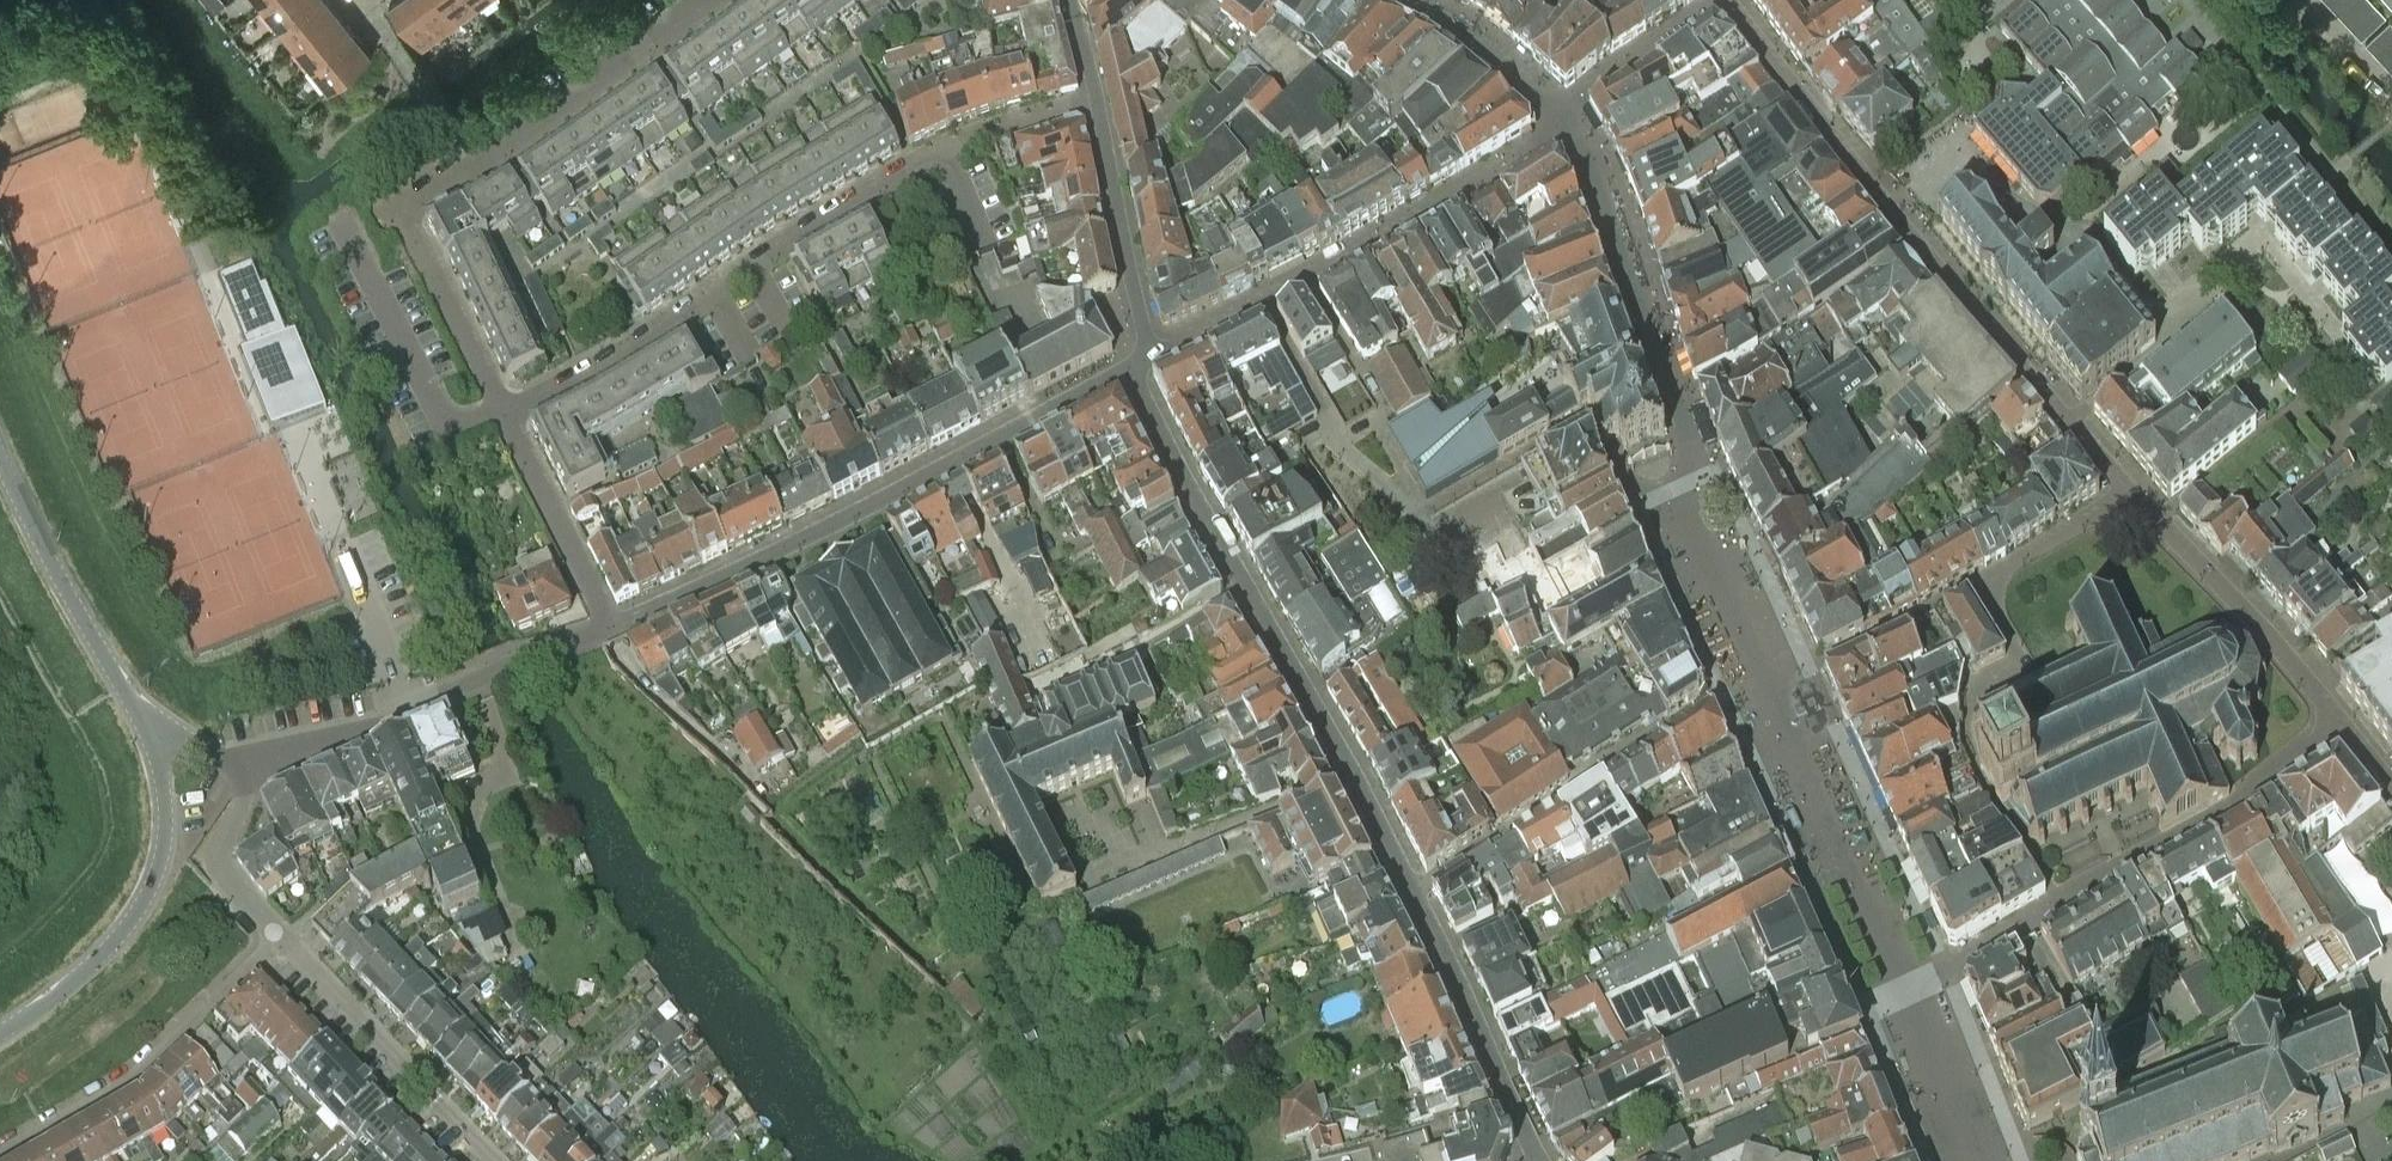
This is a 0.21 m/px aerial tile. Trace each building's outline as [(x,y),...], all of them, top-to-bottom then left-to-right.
[(263,7),(280,27),(314,0),(273,0),(263,7)] [(329,0),(314,0),(280,27),(296,47),(339,13),(329,0)] [(416,0),(395,0),(389,4),(422,50),(442,36),(416,0)] [(442,36),(460,22),(444,0),(416,0),(442,36)] [(460,22),(479,8),(473,0),(444,0),(460,22)] [(479,8),(490,0),(473,0),(479,8)] [(754,2),(791,52),(792,52),(813,36),(786,0),(756,0),(754,2)] [(820,0),(786,0),(813,36),(835,20),(820,0)] [(854,0),(820,0),(835,20),(857,4),(854,0)] [(923,2),(921,0),(902,0),(897,4),(903,12),(905,15),(923,2)] [(988,29),(994,28),(1020,22),(1059,13),(1056,2),(1055,0),(981,0),(988,29)] [(1089,22),(1116,0),(1083,0),(1089,22)] [(1089,22),(1098,56),(1123,36),(1152,13),(1142,0),(1116,0),(1089,22)] [(1152,13),(1164,0),(1142,0),(1152,13)] [(1157,7),(1186,33),(1191,29),(1194,24),(1197,18),(1213,0),(1164,0),(1157,7)] [(1191,29),(1210,44),(1213,40),(1214,40),(1227,24),(1219,18),(1223,12),(1233,0),(1213,0),(1197,18),(1194,24),(1191,29)] [(1214,40),(1218,44),(1214,48),(1234,64),(1244,51),(1284,0),(1233,0),(1223,12),(1219,18),(1227,24),(1214,40)] [(1269,73),(1237,106),(1255,123),(1294,91),(1370,5),(1359,0),(1336,0),(1297,44),(1269,73)] [(1244,51),(1269,73),(1297,44),(1336,0),(1284,0),(1244,51)] [(1484,17),(1494,0),(1454,0),(1484,17)] [(1484,17),(1490,21),(1512,39),(1540,0),(1494,0),(1484,17)] [(1529,14),(1528,16),(1512,39),(1518,44),(1525,51),(1532,58),(1581,1),(1580,0),(1540,0),(1529,14)] [(1592,8),(1600,27),(1611,53),(1647,31),(1632,0),(1602,0),(1601,2),(1592,8)] [(1647,31),(1667,18),(1658,0),(1632,0),(1647,31)] [(1667,18),(1687,5),(1685,0),(1658,0),(1667,18)] [(1774,30),(1809,5),(1814,1),(1816,0),(1752,0),(1774,30)] [(1809,5),(1774,30),(1780,37),(1779,38),(1791,54),(1791,53),(1804,72),(1807,75),(1878,21),(1883,29),(1905,62),(1909,60),(1911,63),(1923,54),(1932,48),(1920,30),(1898,0),(1843,0),(1817,17),(1809,5)] [(1975,133),(2037,205),(2052,209),(2102,165),(2110,174),(2121,164),(2125,168),(2133,161),(2129,157),(2159,131),(2147,118),(2155,112),(2159,116),(2168,108),(2164,103),(2172,97),(2183,109),(2211,86),(2175,46),(2167,53),(2121,0),(2036,0),(2000,31),(2047,84),(2028,100),(2026,97),(2001,96),(2000,111),(1975,133)] [(2332,6),(2342,17),(2360,0),(2339,0),(2332,6)] [(2352,27),(2376,5),(2371,0),(2360,0),(2342,17),(2352,27)] [(1581,1),(1532,58),(1551,75),(1582,44),(1600,27),(1592,8),(1588,11),(1581,1)] [(1956,30),(1967,21),(1952,1),(1940,10),(1956,30)] [(791,52),(754,2),(732,18),(769,68),(791,52)] [(1411,27),(1370,5),(1294,91),(1255,123),(1271,139),(1278,146),(1289,135),(1299,151),(1302,154),(1317,142),(1323,150),(1348,132),(1354,126),(1350,122),(1345,126),(1327,112),(1414,28),(1412,26),(1411,27)] [(2352,27),(2362,38),(2386,15),(2376,5),(2352,27)] [(1123,36),(1098,56),(1128,175),(1151,157),(1143,120),(1163,107),(1153,93),(1162,88),(1154,75),(1169,65),(1163,56),(1186,33),(1157,7),(1152,13),(1123,36)] [(896,22),(894,19),(887,10),(871,23),(879,34),(896,22)] [(339,13),(296,47),(312,68),(355,33),(339,13)] [(1059,13),(1020,22),(1026,48),(1065,36),(1062,23),(1059,13)] [(1943,14),(1920,30),(1932,48),(1955,32),(1947,20),(1943,14)] [(769,68),(732,18),(710,34),(747,84),(769,68)] [(2390,20),(2366,43),(2376,53),(2391,38),(2391,21),(2390,20)] [(1713,21),(1688,39),(1705,65),(1707,64),(1737,43),(1735,40),(1713,21)] [(1878,21),(1807,75),(1814,83),(1858,49),(1883,29),(1878,21)] [(861,47),(879,34),(871,23),(853,36),(857,42),(861,47)] [(1600,27),(1582,44),(1598,65),(1611,54),(1611,53),(1600,27)] [(1440,44),(1414,28),(1327,112),(1345,126),(1350,122),(1354,126),(1440,44)] [(1858,49),(1814,83),(1841,114),(1884,84),(1894,77),(1911,63),(1909,60),(1905,62),(1883,29),(1858,49)] [(2193,59),(2207,48),(2192,31),(2179,42),(2193,59)] [(372,53),(355,33),(312,68),(329,89),(372,53)] [(688,49),(687,50),(725,100),(726,100),(747,84),(710,34),(689,50),(688,49)] [(846,36),(837,42),(844,51),(852,46),(846,36)] [(991,112),(1017,106),(1009,69),(998,72),(993,52),(992,36),(973,40),(975,46),(991,112)] [(1065,36),(1026,48),(1029,62),(1030,62),(1040,59),(1041,65),(1047,64),(1049,72),(1053,70),(1054,76),(1062,94),(1079,90),(1065,36)] [(946,52),(960,47),(957,37),(942,41),(946,52)] [(2385,64),(2391,57),(2391,38),(2376,53),(2385,64)] [(1705,65),(1688,39),(1658,60),(1675,84),(1705,65)] [(942,41),(924,47),(927,57),(946,52),(942,41)] [(1755,65),(1737,43),(1707,64),(1713,73),(1720,84),(1755,65)] [(1354,126),(1348,132),(1369,151),(1395,131),(1391,125),(1464,60),(1442,45),(1440,44),(1354,126)] [(1582,44),(1551,75),(1566,89),(1598,65),(1582,44)] [(991,112),(975,46),(961,51),(960,47),(946,52),(949,63),(956,81),(959,80),(971,119),(991,112)] [(924,47),(904,53),(907,64),(927,57),(924,47)] [(725,100),(687,50),(665,66),(692,104),(702,117),(725,100)] [(1244,51),(1234,64),(1235,65),(1177,134),(1196,160),(1184,167),(1189,185),(1194,207),(1247,163),(1271,139),(1255,123),(1237,106),(1269,73),(1244,51)] [(904,53),(883,59),(887,70),(907,64),(904,53)] [(1943,81),(1923,54),(1911,63),(1931,90),(1943,81)] [(1466,62),(1464,60),(1391,125),(1395,131),(1397,130),(1410,147),(1405,150),(1406,152),(1421,141),(1426,146),(1492,84),(1466,62)] [(1675,84),(1658,60),(1629,80),(1589,106),(1602,128),(1665,99),(1713,73),(1707,64),(1705,65),(1675,84)] [(1017,106),(1062,94),(1054,76),(1035,81),(1030,62),(1029,62),(1009,69),(1017,106)] [(860,63),(851,68),(857,78),(866,74),(860,63)] [(949,63),(932,69),(936,82),(934,84),(949,127),(971,119),(959,80),(956,81),(949,63)] [(1665,99),(1602,128),(1603,129),(1603,130),(1617,155),(1684,118),(1700,106),(1724,90),(1760,71),(1755,65),(1720,84),(1713,73),(1665,99)] [(665,66),(655,74),(679,109),(681,112),(692,104),(665,66)] [(851,68),(841,73),(847,84),(857,78),(851,68)] [(1777,93),(1760,71),(1724,90),(1739,115),(1777,93)] [(838,89),(847,84),(841,73),(832,78),(833,81),(838,89)] [(632,89),(668,141),(690,125),(681,112),(679,109),(655,74),(632,89)] [(866,74),(857,78),(863,88),(871,84),(866,74)] [(919,74),(911,78),(917,91),(930,136),(947,128),(949,127),(934,84),(926,87),(919,74)] [(908,98),(897,103),(910,145),(930,136),(917,91),(911,78),(911,77),(900,82),(907,96),(908,98)] [(868,98),(869,98),(877,93),(871,84),(863,88),(868,98)] [(1492,84),(1426,146),(1424,148),(1435,163),(1453,151),(1513,104),(1492,84)] [(1914,117),(1884,84),(1841,114),(1873,151),(1914,117)] [(668,141),(632,89),(609,105),(644,155),(666,141),(666,142),(668,141)] [(1684,118),(1617,155),(1619,157),(1628,178),(1739,115),(1724,90),(1700,106),(1684,118)] [(887,112),(877,93),(869,98),(880,116),(887,112)] [(1739,115),(1628,178),(1644,222),(1645,225),(1738,170),(1723,150),(1787,106),(1777,93),(1739,115)] [(880,116),(869,98),(868,98),(845,112),(877,165),(901,151),(880,116)] [(1513,104),(1453,151),(1464,170),(1531,129),(1530,118),(1513,104)] [(644,155),(609,105),(587,121),(622,172),(645,156),(644,155)] [(1823,152),(1787,106),(1723,150),(1738,170),(1758,195),(1764,191),(1823,152)] [(755,112),(739,123),(745,133),(762,121),(755,112)] [(845,112),(821,126),(854,179),(877,165),(845,112)] [(699,126),(710,143),(722,135),(710,118),(699,126)] [(1091,155),(1085,124),(1078,120),(1065,124),(1011,141),(996,147),(1011,194),(1024,190),(1020,177),(1028,175),(1034,173),(1034,174),(1041,171),(1091,155)] [(587,121),(564,136),(600,188),(622,172),(587,121)] [(717,152),(745,133),(739,123),(722,135),(710,143),(717,152)] [(854,179),(821,126),(820,127),(821,128),(800,140),(799,139),(798,140),(830,194),(854,179)] [(1278,146),(1271,139),(1247,163),(1255,173),(1270,159),(1305,202),(1295,208),(1294,209),(1323,249),(1345,237),(1306,181),(1307,180),(1295,164),(1290,158),(1299,151),(1289,135),(1278,146)] [(600,188),(564,136),(541,152),(577,203),(578,203),(577,202),(598,187),(599,188),(600,188)] [(697,137),(686,145),(692,153),(703,145),(697,137)] [(2261,137),(2225,166),(2251,199),(2257,206),(2254,209),(2266,223),(2272,217),(2271,216),(2303,189),(2300,185),(2261,137)] [(798,140),(774,154),(806,208),(830,194),(798,140)] [(1421,141),(1406,152),(1410,158),(1431,189),(1464,170),(1453,151),(1435,163),(1424,148),(1426,146),(1421,141)] [(1159,151),(1151,157),(1128,175),(1136,213),(1169,187),(1170,191),(1189,185),(1184,167),(1183,168),(1167,179),(1159,151)] [(577,203),(541,152),(519,168),(543,203),(545,206),(554,219),(577,203)] [(1823,152),(1764,191),(1769,198),(1790,223),(1800,216),(1807,211),(1813,207),(1807,199),(1841,174),(1823,152)] [(1531,200),(1549,191),(1572,180),(1562,155),(1556,153),(1537,166),(1520,176),(1508,184),(1518,206),(1531,200)] [(806,208),(774,154),(750,169),(751,170),(750,170),(784,221),(793,215),(806,208)] [(706,172),(715,166),(713,163),(708,155),(699,161),(706,172)] [(1091,155),(1041,171),(1045,190),(1038,191),(1038,190),(1016,196),(1019,207),(1032,203),(1046,200),(1052,198),(1096,181),(1091,155)] [(1375,158),(1343,178),(1373,222),(1408,202),(1386,172),(1375,158)] [(1431,189),(1410,158),(1386,172),(1408,202),(1431,189)] [(706,172),(699,161),(690,166),(696,176),(697,177),(706,172)] [(1324,167),(1307,180),(1306,181),(1345,237),(1373,222),(1343,178),(1333,162),(1324,167)] [(2192,194),(2173,210),(2190,232),(2188,233),(2202,251),(2203,250),(2217,239),(2222,245),(2223,244),(2218,238),(2226,231),(2231,238),(2246,226),(2247,225),(2242,218),(2254,209),(2257,206),(2251,199),(2225,166),(2222,168),(2223,170),(2203,185),(2202,185),(2192,194)] [(519,168),(508,174),(532,210),(534,213),(545,206),(543,203),(519,168)] [(784,221),(750,170),(727,185),(726,185),(762,236),(784,221)] [(1738,170),(1645,225),(1664,281),(1738,252),(1739,257),(1790,223),(1769,198),(1764,191),(1758,195),(1738,170)] [(508,174),(486,189),(508,226),(520,243),(544,226),(534,213),(532,210),(508,174)] [(1800,216),(1790,223),(1801,237),(1813,231),(1820,226),(1826,222),(1825,222),(1858,197),(1841,174),(1807,199),(1813,207),(1807,211),(1800,216)] [(1294,209),(1295,208),(1289,200),(1273,179),(1254,194),(1260,201),(1271,193),(1280,206),(1271,211),(1307,259),(1318,252),(1323,249),(1294,209)] [(1549,191),(1531,200),(1518,206),(1531,234),(1538,230),(1537,228),(1580,200),(1572,180),(1549,191)] [(1032,203),(1019,207),(1026,231),(1100,207),(1096,181),(1052,198),(1055,209),(1034,214),(1032,203)] [(1531,234),(1518,206),(1508,184),(1501,188),(1474,205),(1496,259),(1510,248),(1531,234)] [(2303,189),(2271,216),(2272,217),(2282,230),(2275,235),(2296,261),(2302,256),(2312,268),(2351,236),(2336,217),(2327,205),(2326,206),(2321,199),(2309,184),(2303,189)] [(762,236),(726,185),(704,200),(739,251),(762,236)] [(1169,187),(1136,213),(1142,240),(1183,231),(1182,229),(1181,230),(1177,214),(1194,207),(1189,185),(1170,191),(1169,187)] [(508,226),(486,189),(485,188),(466,199),(488,240),(508,226)] [(1307,259),(1271,211),(1270,212),(1265,204),(1253,212),(1249,206),(1247,207),(1236,189),(1222,200),(1234,218),(1273,276),(1303,261),(1307,259)] [(2014,311),(2047,284),(2035,270),(2055,253),(2040,234),(2020,251),(1971,191),(1938,217),(2014,311)] [(2126,219),(2104,236),(2136,275),(2150,264),(2155,269),(2155,270),(2181,249),(2176,243),(2188,233),(2190,232),(2173,210),(2159,192),(2137,210),(2137,209),(2127,217),(2126,218),(2126,219)] [(1813,231),(1801,237),(1823,264),(1846,247),(1879,223),(1858,197),(1825,222),(1826,222),(1820,226),(1813,231)] [(488,240),(466,199),(426,221),(447,259),(450,258),(488,240)] [(739,251),(704,200),(681,216),(716,267),(739,251)] [(1222,200),(1186,223),(1198,248),(1200,247),(1203,253),(1208,263),(1227,300),(1253,287),(1253,286),(1254,286),(1219,227),(1234,218),(1222,200)] [(1496,259),(1489,265),(1504,288),(1594,243),(1591,233),(1582,205),(1580,200),(1537,228),(1538,230),(1531,234),(1510,248),(1496,259)] [(608,201),(591,214),(598,225),(616,212),(608,201)] [(1464,210),(1451,218),(1480,269),(1480,271),(1489,265),(1496,259),(1474,205),(1464,210)] [(1102,215),(1100,207),(1026,231),(1024,232),(1033,264),(1040,262),(1076,248),(1106,237),(1102,215)] [(844,229),(875,283),(899,269),(869,215),(844,229)] [(659,231),(658,232),(694,283),(716,267),(681,216),(680,217),(680,218),(659,232),(659,231)] [(587,218),(564,235),(571,244),(594,228),(587,218)] [(1273,276),(1234,218),(1219,227),(1254,286),(1273,276)] [(1451,218),(1427,231),(1454,276),(1466,270),(1484,299),(1504,288),(1489,265),(1480,271),(1480,269),(1451,218)] [(1739,257),(1738,252),(1664,281),(1672,306),(1726,282),(1758,263),(1801,237),(1790,223),(1739,257)] [(1748,315),(1743,318),(1759,346),(1780,332),(1802,317),(1793,304),(1813,290),(1821,304),(1868,273),(1900,251),(1880,225),(1879,223),(1846,247),(1823,264),(1801,237),(1758,263),(1762,270),(1777,296),(1765,304),(1748,315)] [(609,228),(588,242),(601,260),(610,254),(603,242),(614,235),(609,228)] [(844,229),(820,242),(850,296),(852,296),(851,294),(873,282),(874,283),(875,283),(844,229)] [(1189,254),(1183,231),(1142,240),(1142,242),(1147,267),(1189,254)] [(1454,276),(1427,231),(1406,243),(1454,326),(1457,324),(1439,295),(1454,286),(1449,279),(1454,276)] [(2312,268),(2314,270),(2320,265),(2330,277),(2324,282),(2344,308),(2351,303),(2360,315),(2382,298),(2384,300),(2391,293),(2391,274),(2384,264),(2375,252),(2375,253),(2358,232),(2357,231),(2351,236),(2312,268)] [(658,232),(636,248),(671,299),(694,283),(658,232)] [(1106,239),(1106,237),(1076,248),(1085,297),(1085,300),(1092,298),(1118,289),(1106,239)] [(558,238),(526,260),(533,270),(564,247),(558,238)] [(549,369),(488,240),(450,258),(508,381),(513,379),(516,384),(549,369)] [(850,296),(820,242),(796,256),(798,261),(792,264),(810,295),(815,292),(826,310),(850,296)] [(1454,326),(1406,243),(1373,261),(1399,314),(1401,313),(1429,362),(1458,345),(1449,329),(1454,326)] [(1504,288),(1484,299),(1484,300),(1470,311),(1487,341),(1514,318),(1512,316),(1530,305),(1529,301),(1553,289),(1606,271),(1594,243),(1504,288)] [(671,299),(636,248),(613,263),(624,280),(617,284),(639,314),(645,311),(648,315),(671,299)] [(1189,254),(1147,267),(1150,282),(1150,283),(1187,270),(1194,268),(1193,266),(1190,256),(1189,254)] [(1903,255),(1847,295),(1866,323),(1880,313),(1879,312),(1923,279),(1903,255)] [(2014,311),(2049,354),(2047,356),(2083,402),(2156,342),(2084,255),(2047,284),(2014,311)] [(999,266),(1002,275),(1017,269),(1014,261),(999,266)] [(1371,262),(1345,276),(1378,335),(1375,337),(1382,351),(1399,343),(1387,320),(1399,314),(1373,261),(1372,262),(1371,262)] [(1051,296),(1040,262),(1033,264),(1017,270),(1020,281),(1037,275),(1040,285),(1033,288),(1036,298),(1048,295),(1051,296)] [(1187,270),(1150,283),(1155,307),(1161,321),(1163,326),(1168,328),(1224,301),(1227,300),(1208,263),(1202,266),(1205,272),(1190,277),(1187,270)] [(1726,282),(1672,306),(1685,351),(1717,333),(1743,318),(1748,315),(1765,304),(1777,296),(1762,270),(1758,263),(1726,282)] [(253,265),(219,278),(252,361),(259,358),(285,422),(324,406),(325,410),(327,410),(296,334),(295,334),(297,339),(290,342),(267,286),(262,288),(253,265)] [(1514,318),(1508,323),(1516,339),(1533,331),(1536,336),(1560,326),(1583,316),(1618,304),(1606,272),(1606,271),(1553,289),(1529,301),(1530,305),(1512,316),(1514,318)] [(537,276),(524,283),(552,342),(565,336),(537,276)] [(1378,335),(1345,276),(1319,290),(1349,336),(1364,361),(1382,351),(1375,337),(1378,335)] [(1932,291),(1923,279),(1879,312),(1880,313),(1887,325),(1932,291)] [(1802,317),(1821,304),(1813,290),(1793,304),(1802,317)] [(1877,381),(1855,398),(1871,417),(1862,425),(1883,446),(1900,432),(1903,435),(1904,435),(1921,421),(1935,409),(1955,430),(1923,455),(1931,461),(1961,436),(2018,387),(2014,383),(1935,291),(1934,290),(1932,291),(1887,325),(1883,328),(1899,348),(1907,359),(1877,381)] [(1093,312),(1092,298),(1085,300),(1085,297),(1064,298),(1051,296),(1048,295),(1036,298),(1054,331),(1093,312)] [(1866,323),(1847,295),(1825,310),(1827,312),(1843,337),(1843,338),(1844,338),(1852,351),(1867,341),(1858,328),(1863,325),(1866,323)] [(1306,298),(1278,314),(1304,358),(1305,357),(1307,362),(1306,362),(1316,379),(1318,379),(1315,375),(1344,359),(1346,363),(1347,362),(1337,345),(1336,346),(1333,342),(1334,341),(1306,298)] [(2343,329),(2355,343),(2348,348),(2369,374),(2375,369),(2386,383),(2391,379),(2391,310),(2384,300),(2382,298),(2360,315),(2349,324),(2343,329)] [(1630,462),(1629,462),(1629,464),(1671,449),(1670,446),(1667,448),(1663,437),(1666,436),(1618,304),(1583,316),(1560,326),(1536,336),(1534,337),(1564,382),(1568,391),(1539,407),(1530,393),(1515,402),(1489,416),(1487,412),(1496,406),(1491,398),(1444,423),(1430,406),(1388,430),(1413,472),(1416,470),(1422,480),(1418,484),(1427,500),(1506,454),(1579,411),(1588,405),(1596,423),(1604,442),(1620,436),(1625,450),(1627,450),(1630,462)] [(1093,312),(1054,331),(1055,333),(1025,348),(1008,312),(991,321),(1002,345),(1006,344),(1029,396),(1114,351),(1093,312)] [(1843,337),(1827,312),(1812,322),(1828,347),(1843,338),(1843,337)] [(2221,312),(2141,377),(2173,417),(2184,409),(2186,411),(2186,412),(2206,396),(2256,355),(2221,312)] [(1743,318),(1717,333),(1729,364),(1759,347),(1759,346),(1743,318)] [(956,320),(934,332),(942,349),(965,337),(956,320)] [(1208,350),(1226,382),(1249,370),(1258,385),(1265,380),(1273,393),(1297,380),(1282,354),(1263,321),(1208,350)] [(1791,398),(1830,374),(1817,353),(1823,350),(1806,324),(1765,349),(1780,375),(1782,374),(1791,398)] [(913,328),(897,336),(905,353),(921,345),(913,328)] [(843,333),(831,339),(846,366),(857,360),(843,333)] [(1717,333),(1685,351),(1690,368),(1695,381),(1728,365),(1729,364),(1717,333)] [(592,393),(531,423),(569,498),(606,479),(593,454),(587,457),(575,433),(581,430),(588,442),(613,429),(686,386),(693,397),(693,399),(711,389),(712,389),(722,383),(713,368),(707,372),(686,337),(592,393)] [(1530,339),(1506,356),(1503,358),(1510,369),(1532,354),(1530,339)] [(1006,344),(1002,345),(954,371),(955,372),(958,379),(982,423),(1029,396),(1006,344)] [(1503,358),(1506,356),(1498,344),(1490,350),(1504,373),(1510,369),(1503,358)] [(1780,375),(1765,349),(1721,378),(1750,423),(1782,404),(1791,398),(1782,374),(1780,375)] [(2310,349),(2277,375),(2292,395),(2326,369),(2310,349)] [(1208,350),(1189,359),(1219,420),(1223,429),(1247,417),(1237,397),(1234,398),(1226,382),(1208,350)] [(1427,387),(1419,374),(1405,350),(1368,371),(1395,419),(1429,401),(1433,398),(1427,387)] [(1791,398),(1782,404),(1750,423),(1719,442),(1738,489),(1773,471),(1776,469),(1774,466),(1809,440),(1842,410),(1855,398),(1877,381),(1858,354),(1830,374),(1791,398)] [(1163,371),(1153,376),(1175,420),(1195,409),(1205,427),(1219,420),(1189,359),(1184,361),(1163,371)] [(831,383),(839,379),(829,360),(820,365),(829,381),(809,391),(825,422),(817,427),(821,434),(804,443),(835,500),(881,477),(855,427),(856,427),(851,419),(831,383)] [(1419,374),(1427,387),(1432,384),(1425,371),(1419,374)] [(839,380),(839,379),(831,383),(851,419),(862,413),(844,377),(839,380)] [(2173,417),(2140,377),(2124,389),(2094,412),(2130,453),(2173,417)] [(1750,423),(1721,378),(1699,390),(1719,442),(1750,423)] [(982,423),(958,379),(935,391),(948,417),(949,417),(952,421),(951,422),(957,435),(982,423)] [(672,410),(671,411),(691,448),(711,438),(733,428),(730,421),(719,402),(712,389),(711,389),(693,399),(672,410)] [(1302,389),(1286,398),(1294,413),(1301,426),(1318,417),(1302,389)] [(935,391),(908,403),(933,448),(957,435),(951,422),(952,421),(949,417),(948,417),(935,391)] [(2372,407),(2382,419),(2391,411),(2391,391),(2372,407)] [(2023,393),(1992,419),(2013,443),(2043,416),(2023,393)] [(1120,395),(1067,423),(1094,477),(1104,472),(1104,473),(1112,469),(1114,468),(1109,458),(1122,452),(1115,437),(1135,427),(1120,395)] [(2173,417),(2130,453),(2169,501),(2170,502),(2257,429),(2256,428),(2257,427),(2266,420),(2248,398),(2237,406),(2236,404),(2221,417),(2219,414),(2206,396),(2186,412),(2186,411),(2184,409),(2173,417)] [(870,419),(856,427),(855,427),(881,477),(930,449),(933,448),(908,403),(907,404),(906,401),(893,407),(890,400),(866,412),(870,419)] [(765,407),(732,423),(743,446),(792,421),(785,408),(770,416),(765,407)] [(1195,409),(1175,420),(1200,468),(1258,436),(1256,432),(1247,417),(1223,429),(1219,420),(1205,427),(1195,409)] [(1773,471),(1738,489),(1762,536),(1799,517),(1792,505),(1822,490),(1849,473),(1869,458),(1842,410),(1809,440),(1774,466),(1776,469),(1773,471)] [(1263,428),(1256,432),(1258,436),(1265,448),(1302,427),(1301,426),(1294,413),(1263,429),(1263,428)] [(1052,431),(1041,436),(1056,466),(1055,467),(1092,529),(1099,525),(1090,510),(1092,509),(1079,487),(1095,478),(1094,477),(1067,423),(1063,426),(1052,431)] [(1155,464),(1135,427),(1115,437),(1122,452),(1109,458),(1114,468),(1112,469),(1118,481),(1114,483),(1114,485),(1155,464)] [(733,428),(711,438),(714,444),(720,455),(722,453),(741,444),(733,428)] [(1601,459),(1588,432),(1524,467),(1549,513),(1610,480),(1601,460),(1601,459)] [(1799,517),(1762,536),(1775,562),(1864,511),(1883,499),(1905,485),(1926,468),(1929,466),(1927,464),(1931,461),(1923,455),(1921,457),(1904,435),(1903,435),(1900,432),(1883,446),(1886,450),(1871,463),(1869,458),(1849,473),(1822,490),(1792,505),(1799,517)] [(1041,436),(1015,449),(1029,479),(1028,479),(1043,506),(1061,497),(1073,520),(1078,517),(1086,532),(1092,529),(1055,467),(1056,466),(1041,436)] [(1265,448),(1258,436),(1200,468),(1201,471),(1226,513),(1290,484),(1283,477),(1271,458),(1265,448)] [(647,442),(613,459),(623,479),(657,461),(647,442)] [(835,500),(804,443),(801,444),(805,450),(796,454),(799,462),(788,467),(793,479),(791,480),(807,514),(835,500)] [(333,479),(360,472),(352,444),(325,452),(333,479)] [(714,444),(697,453),(704,467),(721,458),(720,455),(714,444)] [(2050,462),(2079,506),(2100,492),(2071,449),(2050,462)] [(2030,475),(2028,476),(2031,480),(2033,479),(2061,518),(2079,506),(2050,462),(2049,463),(2041,452),(2029,462),(2037,471),(2030,475)] [(681,461),(678,463),(684,474),(685,476),(704,467),(697,453),(681,461)] [(2268,516),(2231,548),(2259,580),(2295,546),(2298,548),(2315,535),(2298,513),(2354,467),(2343,453),(2268,515),(2268,516)] [(1001,456),(963,476),(975,500),(990,526),(1026,508),(1001,456)] [(657,475),(656,476),(661,488),(684,474),(678,463),(677,463),(657,475)] [(1155,464),(1114,485),(1122,499),(1109,508),(1116,517),(1115,517),(1116,520),(1123,533),(1137,525),(1126,504),(1165,483),(1155,464)] [(1926,468),(1905,485),(1909,491),(1932,470),(1929,466),(1926,468)] [(781,527),(760,485),(753,488),(743,471),(733,477),(743,493),(741,494),(762,536),(781,527)] [(807,514),(791,480),(788,482),(783,471),(760,481),(762,484),(760,485),(781,527),(807,514)] [(762,536),(741,494),(733,498),(719,472),(710,477),(724,502),(723,503),(744,545),(762,536)] [(654,476),(637,484),(641,493),(643,497),(661,488),(656,476),(654,476)] [(936,492),(908,508),(934,556),(935,556),(936,557),(962,542),(965,549),(982,540),(964,506),(970,503),(975,500),(963,476),(957,480),(936,492)] [(374,505),(362,478),(339,489),(351,515),(374,505)] [(1610,480),(1549,513),(1547,514),(1548,516),(1530,526),(1538,541),(1557,531),(1557,532),(1618,498),(1610,480)] [(1175,504),(1165,483),(1126,504),(1137,525),(1175,504)] [(614,493),(613,493),(617,502),(634,496),(641,493),(637,484),(636,485),(614,493)] [(1295,489),(1290,484),(1226,513),(1235,526),(1301,495),(1295,489)] [(1905,485),(1883,499),(1889,509),(1892,507),(1909,491),(1905,485)] [(2268,516),(2268,515),(2261,508),(2248,520),(2233,503),(2222,512),(2217,507),(2225,500),(2212,486),(2204,493),(2203,493),(2179,511),(2199,532),(2198,533),(2222,555),(2231,548),(2268,516)] [(2011,502),(2034,535),(2057,520),(2033,488),(2011,502)] [(744,545),(723,503),(714,508),(705,490),(696,494),(697,497),(698,497),(726,553),(744,545)] [(612,494),(594,502),(599,512),(610,506),(617,502),(613,493),(612,494)] [(1312,505),(1301,495),(1235,526),(1236,529),(1256,563),(1326,527),(1323,522),(1312,505)] [(698,497),(697,497),(675,508),(680,520),(676,522),(698,566),(726,553),(698,497)] [(1630,525),(1618,498),(1557,532),(1529,547),(1531,549),(1543,572),(1630,525)] [(1883,499),(1864,511),(1876,531),(1878,530),(1898,518),(1892,507),(1889,509),(1883,499)] [(575,512),(572,513),(573,515),(578,526),(578,525),(601,514),(600,512),(599,512),(594,502),(575,512)] [(2034,535),(2011,502),(1987,518),(2008,552),(2034,535)] [(1137,525),(1123,533),(1136,553),(1150,547),(1154,544),(1186,524),(1175,504),(1137,525)] [(649,514),(652,513),(649,506),(640,510),(647,526),(633,533),(637,539),(635,540),(657,586),(679,575),(649,514)] [(934,556),(908,508),(887,519),(896,534),(906,551),(907,551),(916,567),(934,556)] [(661,509),(652,513),(649,514),(679,575),(698,566),(676,522),(668,526),(661,509)] [(1876,531),(1864,511),(1775,562),(1781,573),(1798,610),(1826,597),(1823,591),(1836,585),(1851,578),(1860,592),(1876,585),(1894,617),(1921,603),(1897,564),(1896,564),(1878,530),(1876,531)] [(2008,552),(1987,518),(1986,519),(1983,515),(1962,527),(1986,567),(2006,556),(2005,554),(2008,552)] [(1086,532),(1084,533),(1118,596),(1140,581),(1139,581),(1147,575),(1136,553),(1123,533),(1116,520),(1115,517),(1111,520),(1110,518),(1099,525),(1092,529),(1086,532)] [(2372,540),(2391,524),(2387,518),(2367,533),(2372,540)] [(1033,525),(1019,532),(1014,521),(992,532),(998,543),(1010,569),(1039,555),(1033,525)] [(1186,525),(1186,524),(1154,544),(1166,563),(1196,544),(1186,525)] [(2391,524),(2372,540),(2375,545),(2391,532),(2391,525),(2391,524)] [(1651,571),(1630,525),(1543,572),(1531,549),(1507,562),(1497,544),(1478,555),(1498,593),(1520,581),(1535,609),(1542,606),(1553,628),(1651,571)] [(1986,567),(1962,527),(1939,540),(1964,579),(1986,567)] [(906,551),(896,534),(885,541),(883,538),(857,553),(856,552),(820,573),(820,574),(794,589),(803,606),(793,613),(806,633),(815,628),(825,646),(815,653),(822,665),(833,659),(843,678),(833,683),(839,695),(850,689),(864,715),(963,658),(958,650),(949,655),(939,637),(949,632),(941,619),(932,625),(922,607),(932,602),(903,553),(906,551)] [(2316,536),(2315,535),(2298,548),(2295,546),(2259,580),(2284,610),(2350,557),(2347,552),(2324,569),(2303,546),(2316,536)] [(609,536),(589,547),(617,605),(634,596),(639,594),(612,540),(610,536),(609,536)] [(615,539),(612,540),(639,594),(657,586),(635,540),(624,545),(619,536),(615,539)] [(1309,536),(1256,563),(1258,566),(1265,581),(1265,582),(1307,561),(1304,556),(1317,548),(1309,536)] [(1519,551),(1511,536),(1499,542),(1507,558),(1519,551)] [(1346,625),(1364,649),(1375,643),(1383,629),(1404,618),(1385,586),(1390,583),(1357,537),(1320,560),(1329,571),(1328,572),(1331,577),(1340,590),(1345,599),(1337,605),(1346,625)] [(1964,579),(1939,540),(1917,552),(1942,591),(1964,579)] [(1148,576),(1147,575),(1139,581),(1140,581),(1156,610),(1174,599),(1184,615),(1223,591),(1196,544),(1166,563),(1168,567),(1148,576)] [(2375,544),(2359,556),(2364,562),(2379,550),(2375,545),(2375,544)] [(1917,552),(1897,564),(1921,603),(1942,591),(1917,552)] [(2357,556),(2352,559),(2350,557),(2284,610),(2311,640),(2363,600),(2344,577),(2362,563),(2357,556)] [(990,557),(974,564),(986,591),(1001,584),(990,557)] [(527,588),(545,622),(572,608),(548,560),(520,573),(525,584),(522,585),(524,589),(527,588)] [(1318,579),(1307,561),(1265,582),(1280,606),(1298,599),(1295,594),(1331,577),(1328,572),(1318,579)] [(1665,603),(1651,571),(1553,628),(1568,658),(1615,631),(1665,603)] [(774,573),(735,591),(760,637),(761,640),(762,640),(770,657),(786,647),(794,642),(802,638),(790,617),(782,604),(791,601),(787,593),(775,573),(774,573)] [(1340,590),(1331,577),(1295,594),(1298,599),(1280,606),(1288,620),(1326,601),(1325,598),(1329,596),(1340,590)] [(1851,578),(1836,585),(1840,594),(1862,635),(1865,633),(1894,617),(1876,585),(1860,592),(1851,578)] [(1568,658),(1553,628),(1542,606),(1535,609),(1520,581),(1498,593),(1452,617),(1461,633),(1498,613),(1519,657),(1532,649),(1538,659),(1553,651),(1555,655),(1526,672),(1546,703),(1575,685),(1560,663),(1568,658)] [(524,589),(522,585),(498,597),(517,636),(545,622),(527,588),(524,589)] [(1826,597),(1798,610),(1819,657),(1862,635),(1840,594),(1836,585),(1823,591),(1826,597)] [(426,588),(408,595),(417,622),(436,616),(426,588)] [(2311,640),(2329,662),(2356,640),(2358,642),(2375,628),(2369,620),(2391,599),(2391,598),(2391,597),(2384,589),(2373,599),(2371,597),(2366,602),(2363,600),(2311,640)] [(760,637),(735,591),(695,609),(725,660),(727,658),(725,656),(759,637),(760,637)] [(1954,650),(1965,674),(1977,669),(2006,655),(1968,595),(1940,610),(1933,614),(1954,650)] [(1331,608),(1326,601),(1288,620),(1322,677),(1348,660),(1364,649),(1346,625),(1337,605),(1331,608)] [(1665,603),(1615,631),(1629,653),(1654,693),(1694,666),(1693,665),(1694,665),(1689,654),(1689,653),(1680,632),(1679,632),(1674,621),(1674,622),(1665,603)] [(1980,724),(1974,727),(1982,770),(1983,769),(2003,808),(2000,809),(2032,843),(2034,842),(2039,838),(2148,788),(2166,830),(2230,795),(2209,751),(2201,755),(2194,740),(2214,730),(2226,759),(2239,767),(2254,758),(2255,745),(2248,728),(2251,725),(2250,720),(2247,717),(2239,717),(2256,699),(2260,673),(2248,649),(2241,640),(2225,636),(2199,639),(2165,656),(2152,628),(2129,638),(2113,604),(2070,624),(2091,667),(2049,687),(1978,721),(1980,724)] [(1244,631),(1229,605),(1203,620),(1204,621),(1187,632),(1186,632),(1169,641),(1175,652),(1191,643),(1199,654),(1244,631)] [(725,660),(695,609),(674,618),(671,619),(701,675),(702,674),(725,660)] [(969,618),(955,625),(966,645),(979,638),(969,618)] [(671,619),(651,629),(668,671),(670,675),(671,674),(673,676),(676,681),(687,675),(692,683),(702,678),(704,677),(702,674),(701,675),(671,619)] [(1728,620),(1698,625),(1705,680),(1736,676),(1728,620)] [(1143,621),(1133,626),(1140,639),(1150,633),(1143,621)] [(1894,676),(1934,659),(1917,625),(1908,630),(1907,629),(1879,643),(1894,676)] [(668,671),(651,629),(628,640),(656,688),(671,701),(682,692),(673,676),(671,674),(670,675),(668,671)] [(1244,631),(1199,654),(1196,656),(1210,680),(1260,655),(1244,631)] [(802,638),(794,642),(805,661),(813,656),(802,638)] [(972,655),(1009,742),(1043,727),(1006,641),(972,655)] [(2341,684),(2362,710),(2361,711),(2371,723),(2372,723),(2391,748),(2391,749),(2391,641),(2388,643),(2375,650),(2381,660),(2345,682),(2341,684)] [(1894,676),(1879,643),(1824,669),(1839,704),(1894,676)] [(1934,659),(1894,676),(1839,704),(1851,731),(1852,733),(1904,704),(1915,727),(1959,708),(1965,674),(1954,650),(1934,659)] [(1483,719),(1448,741),(1454,750),(1452,752),(1481,799),(1484,797),(1501,823),(1568,779),(1562,770),(1572,764),(1574,766),(1653,717),(1657,722),(1668,716),(1664,709),(1654,693),(1629,653),(1538,710),(1540,712),(1533,716),(1526,705),(1488,729),(1483,719)] [(1260,655),(1210,680),(1195,689),(1197,692),(1188,695),(1181,699),(1182,700),(1187,711),(1194,708),(1203,703),(1206,709),(1218,702),(1272,674),(1262,657),(1260,655)] [(1359,669),(1363,677),(1372,692),(1393,680),(1379,656),(1359,669)] [(1117,724),(1156,707),(1137,662),(1044,703),(1056,726),(1061,724),(1070,744),(1117,724)] [(1705,687),(1694,666),(1654,693),(1668,716),(1669,717),(1698,698),(1699,699),(1705,687)] [(1359,669),(1350,675),(1328,689),(1340,710),(1364,697),(1355,682),(1363,677),(1359,669)] [(1218,702),(1206,709),(1203,703),(1194,708),(1201,720),(1204,729),(1226,718),(1281,691),(1272,674),(1218,702)] [(1406,703),(1393,680),(1372,692),(1385,715),(1406,703)] [(1176,701),(1188,694),(1183,683),(1172,688),(1170,690),(1176,701)] [(1230,753),(1299,721),(1298,719),(1282,691),(1281,691),(1226,718),(1204,729),(1160,749),(1149,754),(1134,760),(1133,761),(1148,797),(1149,796),(1163,791),(1232,758),(1230,753)] [(686,698),(682,692),(671,701),(676,706),(692,721),(700,713),(686,698)] [(1377,719),(1364,697),(1340,710),(1354,733),(1377,719)] [(1406,703),(1385,715),(1399,740),(1421,728),(1406,703)] [(1904,704),(1852,733),(1862,754),(1915,727),(1904,704)] [(773,741),(776,739),(762,716),(761,717),(754,706),(731,719),(740,734),(733,738),(755,774),(783,757),(773,741)] [(1709,708),(1644,754),(1662,787),(1681,774),(1729,744),(1715,712),(1709,708)] [(1915,727),(1862,754),(1871,774),(1960,731),(1959,708),(1915,727)] [(448,715),(408,732),(436,794),(476,776),(469,760),(448,715)] [(1392,744),(1377,719),(1354,733),(1368,756),(1392,744)] [(1313,747),(1299,721),(1230,753),(1232,758),(1235,763),(1234,763),(1242,777),(1313,747)] [(1006,747),(970,765),(1038,903),(1042,911),(1079,892),(1035,803),(1113,772),(1126,806),(1148,797),(1133,761),(1117,725),(1117,724),(1070,744),(1061,724),(1056,726),(1040,734),(1042,738),(1011,754),(1007,747),(1006,747)] [(854,726),(821,751),(829,761),(862,736),(854,726)] [(1392,744),(1368,756),(1373,764),(1419,741),(1423,748),(1430,744),(1421,728),(1399,740),(1403,747),(1396,751),(1392,744)] [(1961,753),(1960,731),(1871,774),(1880,792),(1961,753)] [(421,852),(352,888),(353,890),(370,907),(373,910),(406,893),(416,888),(431,879),(447,914),(483,898),(467,861),(466,862),(455,839),(448,823),(449,823),(436,794),(429,778),(408,732),(373,748),(398,804),(413,839),(414,838),(415,839),(421,852)] [(783,735),(776,739),(773,741),(783,757),(784,757),(786,761),(796,755),(783,735)] [(1419,741),(1373,764),(1372,765),(1391,803),(1426,789),(1436,783),(1439,788),(1461,773),(1450,758),(1437,766),(1431,759),(1426,762),(1419,750),(1423,748),(1419,741)] [(1747,781),(1729,744),(1681,774),(1698,807),(1699,807),(1747,781)] [(1298,788),(1327,773),(1313,747),(1242,777),(1254,801),(1256,804),(1257,804),(1257,805),(1282,796),(1280,791),(1277,786),(1292,780),(1297,789),(1298,788)] [(373,748),(343,761),(362,802),(361,803),(359,804),(366,817),(367,817),(398,804),(373,748)] [(1969,770),(1961,753),(1880,792),(1889,813),(1969,770)] [(2339,753),(2307,773),(2337,816),(2335,818),(2345,832),(2379,803),(2339,753)] [(1662,787),(1644,754),(1642,755),(1623,767),(1622,766),(1605,778),(1628,817),(1641,808),(1639,806),(1644,798),(1642,797),(1662,787)] [(328,767),(323,769),(342,811),(344,810),(346,809),(359,804),(361,803),(362,802),(343,761),(340,762),(328,767)] [(309,775),(304,777),(330,835),(333,834),(335,833),(343,830),(351,826),(344,810),(342,811),(323,769),(309,775)] [(1979,791),(1969,770),(1889,813),(1898,834),(1979,791)] [(1306,804),(1336,790),(1334,785),(1327,773),(1298,788),(1303,797),(1306,804)] [(2279,792),(2272,796),(2300,837),(2300,838),(2308,833),(2309,834),(2335,818),(2337,816),(2307,773),(2278,791),(2279,792)] [(287,786),(282,788),(309,845),(312,844),(330,835),(304,777),(304,778),(298,780),(287,786)] [(1553,812),(1514,836),(1532,868),(1540,882),(1574,867),(1613,851),(1621,848),(1639,835),(1628,817),(1605,778),(1585,791),(1553,812)] [(1699,807),(1639,835),(1621,848),(1613,851),(1624,876),(1685,846),(1696,868),(1769,828),(1747,781),(1699,807)] [(270,793),(261,797),(278,831),(292,859),(311,850),(309,845),(282,788),(270,793)] [(1426,789),(1391,803),(1392,806),(1405,830),(1443,808),(1456,801),(1458,800),(1451,789),(1432,800),(1426,789)] [(1443,808),(1405,830),(1406,832),(1410,839),(1427,872),(1457,851),(1494,827),(1496,827),(1475,792),(1473,789),(1458,800),(1456,801),(1463,812),(1450,820),(1443,808)] [(1247,829),(1272,876),(1291,866),(1303,861),(1314,887),(1338,877),(1372,861),(1336,790),(1306,804),(1247,829)] [(1163,791),(1149,796),(1157,815),(1157,817),(1171,811),(1170,809),(1163,791)] [(1979,791),(1898,834),(1911,862),(1992,817),(1979,791)] [(2249,816),(2212,837),(2228,865),(2227,866),(2236,882),(2276,950),(2274,951),(2282,964),(2287,971),(2306,1001),(2357,969),(2331,929),(2356,915),(2329,877),(2317,860),(2308,866),(2305,861),(2304,847),(2299,839),(2300,838),(2300,837),(2272,796),(2246,812),(2249,816)] [(2345,832),(2345,833),(2339,838),(2353,858),(2391,828),(2391,821),(2382,807),(2379,803),(2345,832)] [(1171,811),(1157,817),(1165,837),(1179,831),(1171,811)] [(1992,817),(1911,862),(1932,907),(2019,852),(1992,817)] [(1778,849),(1769,828),(1696,868),(1685,846),(1624,876),(1630,889),(1644,919),(1670,905),(1661,885),(1682,875),(1694,894),(1693,894),(1699,892),(1778,849)] [(295,865),(278,831),(257,845),(286,888),(300,878),(295,867),(295,865)] [(2197,839),(2173,854),(2181,869),(2195,861),(2205,878),(2214,895),(2236,882),(2227,866),(2228,865),(2212,837),(2210,832),(2197,839)] [(1491,852),(1489,854),(1495,862),(1517,901),(1543,890),(1540,882),(1532,868),(1514,836),(1491,852)] [(1222,843),(1081,904),(1086,917),(1227,855),(1222,843)] [(286,888),(257,845),(237,859),(259,891),(268,901),(286,888)] [(1693,895),(1671,906),(1682,928),(1692,923),(1705,916),(1706,918),(1790,875),(1779,850),(1778,849),(1699,892),(1694,894),(1693,894),(1693,895)] [(1574,867),(1540,882),(1543,890),(1517,901),(1526,919),(1553,905),(1564,924),(1568,922),(1617,897),(1616,895),(1630,889),(1624,876),(1613,851),(1574,867)] [(2022,856),(2019,852),(1932,907),(1949,945),(1957,947),(2003,919),(2046,893),(2022,856)] [(1489,854),(1466,868),(1477,888),(1489,882),(1491,885),(1490,885),(1504,909),(1517,901),(1495,862),(1489,854)] [(2173,854),(2151,866),(2168,897),(2205,878),(2195,861),(2181,869),(2173,854)] [(364,858),(351,865),(360,881),(373,874),(364,858)] [(1332,899),(1336,906),(1383,884),(1372,861),(1338,877),(1340,881),(1326,887),(1332,899)] [(2151,866),(2123,882),(2157,939),(2165,935),(2167,937),(2185,927),(2175,907),(2168,897),(2151,866)] [(1466,868),(1433,889),(1444,910),(1478,891),(1477,888),(1466,868)] [(1667,938),(1594,975),(1595,978),(1600,987),(1610,982),(1616,995),(1618,999),(1677,970),(1678,969),(1693,962),(1804,905),(1804,904),(1790,875),(1706,918),(1705,916),(1692,923),(1682,928),(1666,936),(1667,938)] [(2157,939),(2123,882),(2113,888),(2115,890),(2108,895),(2140,949),(2150,943),(2157,939)] [(1314,907),(1317,915),(1332,948),(1332,949),(1352,940),(1349,934),(1398,911),(1397,909),(1384,884),(1383,884),(1336,906),(1332,899),(1330,899),(1314,907)] [(416,888),(406,893),(413,904),(422,898),(416,888)] [(1644,919),(1630,889),(1616,895),(1617,897),(1620,902),(1632,926),(1644,919)] [(353,890),(313,928),(329,945),(333,949),(365,918),(373,911),(373,910),(353,890)] [(1478,891),(1444,910),(1456,934),(1491,914),(1478,891)] [(2140,949),(2108,895),(2042,934),(2074,989),(2140,949)] [(1804,905),(1693,962),(1708,996),(1709,997),(1695,1004),(1701,1018),(1705,1017),(1825,952),(1824,952),(1825,952),(1804,905)] [(1281,907),(1212,934),(1215,942),(1285,915),(1281,907)] [(1300,914),(1304,922),(1317,915),(1314,907),(1308,910),(1300,914)] [(1410,933),(1398,911),(1349,934),(1352,940),(1353,941),(1358,939),(1365,954),(1410,933)] [(2382,953),(2356,915),(2331,929),(2357,969),(2382,953)] [(365,918),(333,949),(344,960),(348,965),(380,933),(380,932),(377,929),(365,918)] [(1483,983),(1531,961),(1513,923),(1464,947),(1483,983)] [(380,933),(348,965),(358,976),(361,979),(394,947),(391,945),(380,933)] [(1365,954),(1363,955),(1358,955),(1356,951),(1340,954),(1347,968),(1363,966),(1371,964),(1376,975),(1374,976),(1374,977),(1377,976),(1426,963),(1410,933),(1365,954)] [(394,947),(361,979),(373,991),(377,995),(423,950),(426,948),(422,944),(419,941),(403,957),(394,947)] [(1978,1010),(2025,986),(2016,969),(2026,964),(2016,945),(2006,951),(1970,973),(1966,984),(1978,1010)] [(423,950),(377,995),(387,1006),(391,1011),(430,973),(438,965),(434,962),(423,950)] [(2282,964),(2274,951),(2247,971),(2268,1015),(2300,1003),(2284,974),(2287,971),(2282,964)] [(1825,952),(1705,1017),(1717,1046),(1840,986),(1825,952)] [(477,959),(473,954),(464,963),(467,967),(477,959)] [(467,967),(463,971),(469,976),(477,974),(486,966),(479,957),(477,959),(467,967)] [(1290,958),(1281,961),(1283,970),(1293,967),(1290,958)] [(1531,961),(1483,983),(1481,984),(1496,1019),(1550,993),(1535,960),(1531,962),(1531,961)] [(1377,976),(1374,977),(1387,1010),(1439,990),(1437,985),(1426,963),(1377,976)] [(2195,1006),(2222,992),(2207,964),(2180,979),(2195,1006)] [(1264,966),(1246,971),(1249,980),(1259,977),(1259,976),(1267,974),(1264,966)] [(1515,1017),(1498,1025),(1510,1050),(1533,1038),(1534,1038),(1587,1011),(1595,1007),(1596,1010),(1604,1006),(1628,1052),(1620,1056),(1614,1059),(1593,1070),(1606,1102),(1599,1104),(1602,1113),(1609,1110),(1672,1079),(1654,1040),(1695,1021),(1701,1018),(1695,1004),(1694,1002),(1692,997),(1691,998),(1678,969),(1677,970),(1618,999),(1616,995),(1610,982),(1600,987),(1595,978),(1577,986),(1515,1017)] [(240,1022),(275,989),(260,973),(213,1018),(225,1031),(238,1019),(240,1022)] [(430,973),(391,1011),(402,1022),(405,1026),(445,987),(442,984),(430,973)] [(445,987),(405,1026),(416,1037),(420,1041),(453,1010),(449,1006),(447,1004),(460,991),(451,981),(445,987)] [(959,981),(943,999),(973,1026),(989,1008),(959,981)] [(2079,1160),(2080,1160),(2248,1160),(2321,1132),(2346,1122),(2340,1109),(2361,1100),(2361,1102),(2364,1101),(2363,1098),(2391,1088),(2381,1061),(2388,1059),(2382,1042),(2387,1039),(2363,982),(2350,987),(2361,1018),(2332,1028),(2311,1037),(2306,1024),(2249,1047),(2240,1025),(2211,1036),(2214,1044),(2202,1049),(2207,1064),(2109,1104),(2110,1106),(2108,1106),(2107,1105),(2102,1107),(2103,1108),(2089,1114),(2088,1113),(2082,1115),(2083,1116),(2081,1117),(2088,1130),(2084,1131),(2081,1137),(2085,1143),(2091,1145),(2083,1148),(2086,1157),(2079,1160)] [(2026,986),(2025,986),(1978,1010),(1990,1037),(2043,1010),(2030,986),(2031,985),(2030,984),(2026,986)] [(1717,1046),(1705,1017),(1695,1021),(1654,1040),(1672,1079),(1685,1106),(1727,1089),(1726,1088),(1755,1077),(1861,1036),(1840,986),(1717,1046)] [(293,1008),(275,989),(240,1022),(238,1019),(225,1031),(237,1043),(248,1032),(256,1041),(257,1041),(293,1008)] [(453,1010),(420,1041),(430,1052),(435,1057),(478,1015),(479,1014),(474,1010),(471,1006),(481,996),(474,989),(453,1010)] [(1439,990),(1387,1010),(1386,1011),(1409,1066),(1463,1045),(1461,1041),(1454,1025),(1455,1025),(1449,1011),(1448,1011),(1439,990)] [(2233,1011),(2222,992),(2195,1006),(2207,1026),(2233,1011)] [(2000,1061),(2049,1037),(2092,1017),(2079,996),(2058,1006),(1991,1040),(2000,1061)] [(2152,1004),(2100,1030),(2099,1031),(2108,1047),(2151,1024),(2161,1019),(2152,1004)] [(1256,1007),(1218,1039),(1235,1059),(1279,1023),(1275,1016),(1262,1021),(1256,1007)] [(236,1061),(224,1072),(233,1082),(252,1064),(260,1072),(310,1025),(293,1008),(257,1041),(256,1041),(235,1061),(236,1061)] [(659,1014),(643,1028),(653,1039),(668,1025),(659,1014)] [(478,1015),(435,1057),(444,1067),(447,1070),(491,1030),(488,1026),(478,1015)] [(2092,1017),(2049,1037),(2066,1069),(2108,1047),(2099,1031),(2100,1030),(2092,1017)] [(653,1039),(652,1039),(666,1054),(675,1045),(685,1037),(671,1022),(668,1025),(653,1039)] [(491,1030),(447,1070),(459,1082),(463,1087),(508,1045),(513,1040),(508,1036),(505,1032),(497,1024),(491,1030)] [(2049,1037),(2000,1061),(1999,1061),(2027,1131),(2081,1104),(2166,1055),(2151,1024),(2108,1047),(2066,1069),(2049,1037)] [(310,1025),(260,1072),(274,1087),(324,1040),(310,1025)] [(207,1054),(218,1043),(203,1027),(192,1038),(207,1054)] [(554,1036),(539,1050),(551,1062),(565,1048),(554,1036)] [(1861,1036),(1755,1077),(1763,1098),(1763,1100),(1776,1095),(1775,1095),(1826,1074),(1866,1058),(1870,1056),(1861,1036)] [(508,1045),(463,1087),(477,1102),(511,1071),(538,1045),(530,1037),(515,1052),(508,1045)] [(1533,1038),(1510,1050),(1515,1061),(1515,1062),(1519,1069),(1522,1076),(1547,1063),(1542,1054),(1534,1038),(1533,1038)] [(324,1040),(274,1087),(308,1122),(358,1075),(324,1040)] [(218,1043),(207,1054),(224,1072),(236,1061),(235,1061),(218,1043)] [(168,1061),(165,1063),(199,1099),(217,1118),(218,1119),(229,1129),(244,1114),(236,1105),(231,1100),(223,1108),(208,1091),(217,1081),(184,1045),(168,1061)] [(666,1054),(660,1059),(673,1074),(674,1073),(684,1064),(689,1060),(675,1045),(666,1054)] [(1409,1066),(1401,1071),(1411,1094),(1418,1090),(1423,1100),(1479,1077),(1463,1045),(1409,1066)] [(1547,1063),(1522,1076),(1549,1137),(1575,1125),(1602,1113),(1599,1104),(1606,1102),(1593,1070),(1580,1077),(1568,1053),(1547,1063)] [(1871,1060),(1870,1056),(1866,1058),(1826,1074),(1840,1109),(1882,1091),(1871,1060)] [(511,1071),(477,1102),(497,1123),(541,1082),(545,1078),(528,1062),(516,1074),(515,1074),(513,1073),(512,1073),(511,1071)] [(153,1075),(150,1078),(184,1113),(195,1126),(196,1125),(203,1119),(192,1106),(199,1099),(165,1063),(153,1075)] [(684,1064),(674,1073),(681,1081),(691,1072),(684,1064)] [(575,1066),(559,1082),(567,1090),(583,1073),(575,1066)] [(1768,1140),(1778,1160),(1802,1160),(1811,1158),(1822,1154),(1813,1127),(1826,1121),(1824,1116),(1840,1109),(1826,1074),(1775,1095),(1776,1095),(1780,1106),(1712,1136),(1716,1146),(1693,1156),(1692,1154),(1685,1160),(1716,1160),(1768,1140)] [(358,1075),(308,1122),(310,1123),(300,1133),(307,1140),(322,1127),(329,1135),(374,1092),(358,1075)] [(702,1076),(686,1090),(694,1099),(710,1085),(702,1076)] [(1479,1077),(1423,1100),(1414,1103),(1418,1112),(1415,1117),(1408,1120),(1411,1127),(1411,1128),(1491,1102),(1479,1077)] [(1763,1098),(1755,1077),(1726,1088),(1727,1089),(1735,1111),(1763,1098)] [(137,1090),(134,1092),(165,1131),(177,1144),(185,1137),(173,1124),(184,1113),(150,1078),(137,1090)] [(541,1082),(497,1123),(513,1140),(559,1097),(553,1091),(551,1092),(541,1082)] [(242,1106),(257,1091),(249,1083),(233,1098),(242,1106)] [(1284,1105),(1284,1108),(1328,1112),(1325,1098),(1319,1100),(1314,1083),(1284,1105)] [(257,1091),(242,1106),(248,1113),(249,1114),(260,1103),(264,1099),(263,1098),(257,1091)] [(1882,1091),(1840,1109),(1824,1116),(1826,1121),(1813,1127),(1822,1154),(1898,1127),(1882,1091)] [(116,1102),(149,1160),(162,1160),(150,1139),(165,1131),(134,1092),(119,1101),(116,1102)] [(329,1135),(331,1136),(304,1160),(322,1160),(346,1138),(353,1146),(391,1109),(374,1092),(329,1135)] [(714,1093),(703,1103),(714,1116),(725,1106),(714,1093)] [(559,1097),(513,1140),(527,1155),(572,1112),(559,1097)] [(98,1113),(122,1155),(125,1160),(149,1160),(116,1102),(100,1111),(98,1113)] [(527,1155),(533,1160),(547,1160),(585,1125),(586,1126),(596,1116),(583,1102),(572,1112),(527,1155)] [(1376,1155),(1378,1160),(1505,1160),(1509,1151),(1513,1149),(1514,1146),(1510,1138),(1508,1139),(1491,1102),(1411,1128),(1386,1136),(1386,1137),(1384,1137),(1389,1151),(1376,1155)] [(207,1158),(210,1160),(241,1160),(280,1124),(273,1117),(260,1103),(249,1114),(251,1116),(207,1158)] [(1284,1108),(1283,1139),(1311,1130),(1325,1125),(1324,1123),(1328,1112),(1284,1108)] [(356,1160),(370,1160),(406,1125),(391,1109),(353,1146),(354,1147),(350,1152),(357,1160),(356,1160)] [(79,1123),(100,1160),(116,1160),(115,1159),(122,1155),(98,1113),(82,1122),(79,1123)] [(547,1160),(581,1160),(600,1143),(599,1142),(610,1130),(603,1123),(596,1116),(586,1126),(585,1125),(547,1160)] [(724,1116),(707,1133),(720,1148),(738,1131),(724,1116)] [(218,1123),(209,1132),(217,1141),(229,1129),(218,1119),(218,1120),(218,1121),(218,1122),(218,1123)] [(61,1134),(77,1160),(100,1160),(79,1123),(64,1132),(61,1134)] [(370,1160),(399,1160),(421,1140),(406,1125),(370,1160)] [(1585,1145),(1575,1125),(1549,1137),(1553,1144),(1564,1158),(1585,1145)] [(599,1142),(600,1143),(581,1160),(609,1160),(614,1156),(606,1148),(620,1134),(613,1127),(610,1130),(599,1142)] [(1811,1158),(1812,1160),(1912,1160),(1898,1128),(1898,1127),(1822,1154),(1811,1158)] [(1338,1130),(1312,1136),(1318,1156),(1343,1149),(1343,1148),(1338,1130)] [(1689,1149),(1681,1131),(1648,1145),(1656,1160),(1658,1160),(1660,1160),(1689,1149)] [(43,1144),(52,1160),(77,1160),(61,1134),(46,1143),(43,1144)] [(1564,1158),(1566,1160),(1605,1160),(1614,1154),(1615,1153),(1634,1151),(1629,1139),(1610,1147),(1603,1138),(1601,1135),(1585,1145),(1564,1158)] [(2318,1149),(2323,1160),(2335,1160),(2356,1151),(2348,1135),(2318,1149)] [(399,1160),(431,1160),(436,1156),(421,1140),(399,1160)] [(1716,1160),(1778,1160),(1768,1140),(1716,1160)] [(659,1141),(651,1149),(658,1156),(670,1152),(659,1141)] [(193,1160),(195,1160),(205,1151),(196,1143),(185,1154),(193,1160)] [(25,1155),(28,1160),(52,1160),(43,1144),(28,1153),(25,1155)] [(1660,1160),(1661,1160),(1685,1160),(1692,1154),(1689,1149),(1660,1160)] [(732,1160),(749,1160),(750,1160),(742,1152),(732,1160)]
